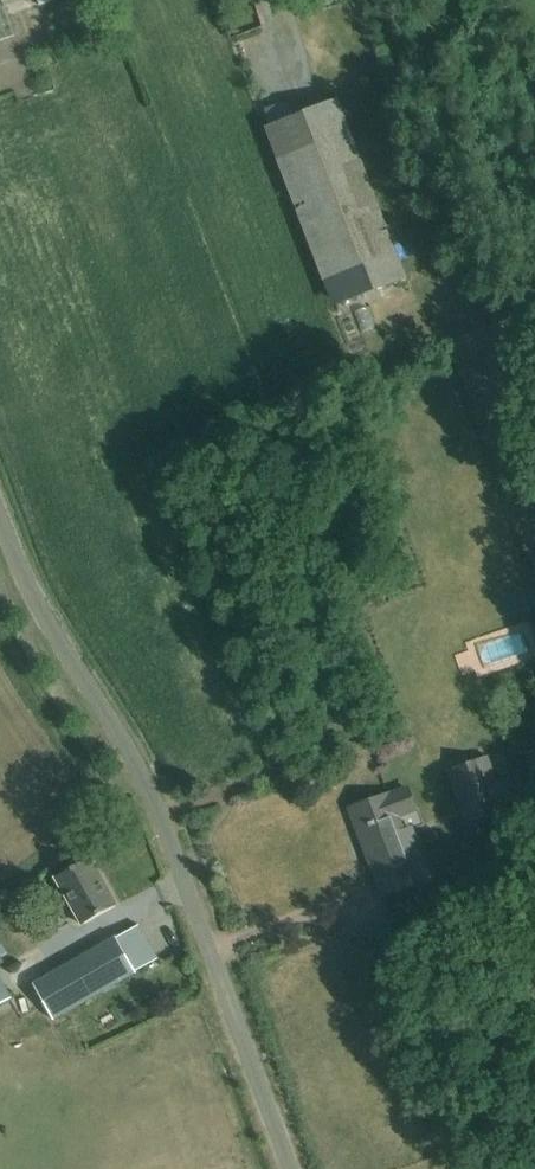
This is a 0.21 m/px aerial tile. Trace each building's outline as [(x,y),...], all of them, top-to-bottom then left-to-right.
[(266,112),(338,304),(404,279),(338,103),(293,119),(288,104),(266,112)] [(518,774),(495,783),(486,758),(452,771),(470,818),(526,797),(518,774)] [(406,791),(387,798),(387,796),(348,811),(374,880),(379,878),(385,893),(428,877),(421,859),(412,862),(395,818),(414,811),(406,791)] [(91,859),(56,879),(83,926),(118,906),(91,859)] [(32,984),(52,1019),(134,971),(114,937),(32,984)] [(12,998),(0,977),(0,1005),(12,998)]
